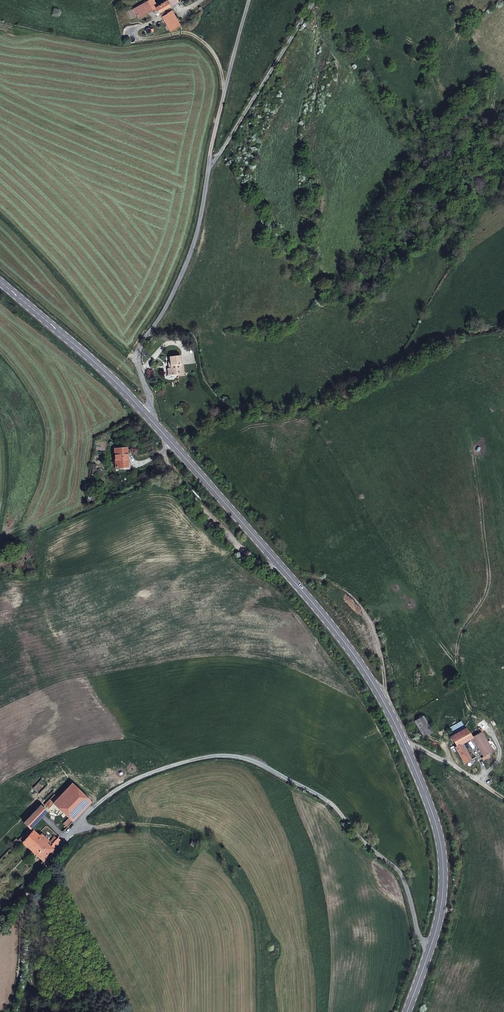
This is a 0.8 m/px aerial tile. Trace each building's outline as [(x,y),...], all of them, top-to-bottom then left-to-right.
[(148,1),(153,10),(157,8),(160,12),(170,32),(180,26),(169,7),(166,1),(157,6),(153,0),(149,0),(148,1)] [(148,1),(134,8),(139,18),(153,10),(148,1)] [(180,356),(169,357),(170,368),(172,376),(183,374),(180,356)] [(128,466),(126,448),(114,449),(116,468),(128,466)] [(414,721),(423,737),(433,732),(422,716),(414,721)] [(455,747),(464,764),(470,760),(471,760),(461,743),(471,738),(465,728),(450,737),(456,747),(455,747)] [(471,738),(483,757),(493,751),(480,732),(471,738)] [(68,827),(73,821),(91,802),(71,783),(58,798),(54,794),(44,804),(48,809),(53,803),(69,818),(64,823),(68,827)] [(24,822),(30,828),(46,811),(40,805),(24,822)] [(22,842),(43,861),(50,853),(37,842),(41,838),(38,835),(33,830),(30,828),(23,834),(27,837),(22,842)] [(37,842),(50,853),(54,849),(51,846),(47,843),(49,840),(48,839),(45,837),(41,833),(38,835),(41,838),(37,842)] [(51,846),(54,849),(61,840),(58,838),(57,839),(52,845),(51,846)]
